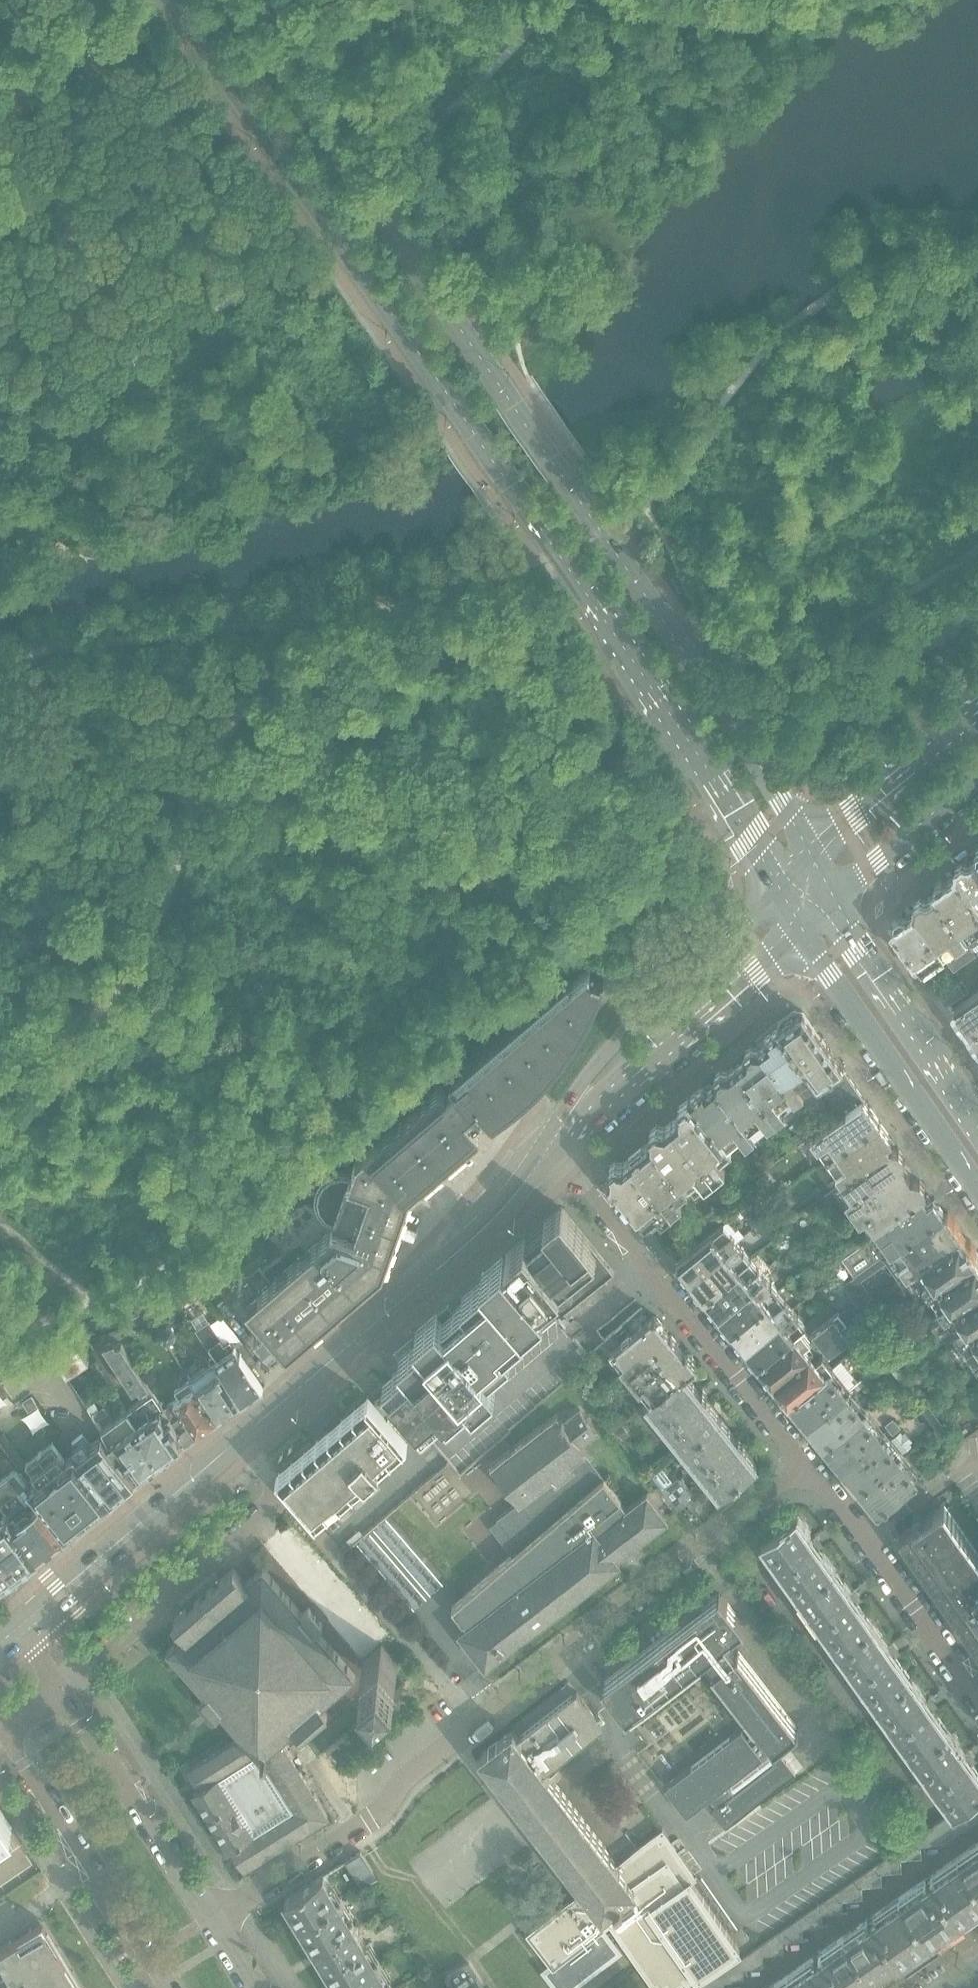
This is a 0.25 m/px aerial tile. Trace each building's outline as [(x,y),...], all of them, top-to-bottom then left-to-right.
[(976,859),(967,864),(962,863),(962,862),(955,867),(956,867),(955,872),(955,873),(954,874),(955,877),(977,910),(977,861),(976,859)] [(955,877),(947,882),(946,882),(942,881),(941,880),(934,885),(935,885),(935,890),(934,891),(933,892),(935,895),(967,942),(970,946),(973,949),(977,945),(977,910),(955,877)] [(967,942),(935,895),(927,900),(926,900),(921,899),(921,898),(914,903),(914,904),(914,908),(914,909),(912,910),(914,913),(946,957),(967,942)] [(946,957),(914,913),(906,918),(900,917),(894,921),(893,927),(891,929),(903,945),(921,971),(946,957)] [(549,1068),(565,1049),(567,1046),(579,1028),(589,1011),(597,992),(605,973),(594,969),(589,964),(573,978),(569,974),(552,988),(530,1007),(511,1023),(493,1039),(474,1056),(456,1071),(460,1077),(461,1077),(478,1098),(493,1115),(502,1109),(512,1102),(519,1097),(531,1086),(535,1083),(549,1068)] [(945,1005),(968,989),(961,980),(939,996),(945,1005)] [(953,1008),(953,1009),(954,1010),(953,1010),(954,1011),(953,1015),(952,1015),(957,1022),(958,1022),(962,1023),(963,1023),(969,1032),(977,1026),(977,991),(953,1008)] [(864,1100),(802,1011),(794,1009),(780,1019),(778,1027),(781,1032),(814,1077),(842,1115),(864,1100)] [(969,1032),(969,1033),(968,1037),(968,1038),(973,1045),(973,1044),(977,1045),(977,1046),(977,1045),(977,1026),(969,1032)] [(814,1077),(781,1032),(778,1027),(764,1038),(767,1042),(759,1048),(793,1095),(799,1102),(809,1094),(804,1086),(814,1077)] [(793,1095),(759,1048),(751,1047),(745,1051),(745,1052),(744,1059),(736,1066),(778,1119),(789,1110),(783,1103),(793,1095)] [(778,1119),(736,1066),(728,1072),(721,1071),(715,1075),(715,1076),(714,1083),(751,1129),(761,1121),(767,1128),(778,1119)] [(472,1104),(478,1098),(456,1071),(355,1158),(351,1170),(350,1173),(346,1173),(339,1173),(332,1174),(326,1178),(321,1182),(317,1188),(315,1194),(314,1200),(317,1213),(324,1222),(332,1227),(331,1231),(271,1281),(259,1267),(226,1296),(273,1351),(282,1343),(288,1350),(323,1319),(325,1320),(325,1319),(324,1318),(347,1299),(348,1300),(349,1299),(348,1298),(371,1278),(372,1280),(373,1279),(372,1278),(384,1267),(385,1264),(395,1237),(396,1238),(396,1237),(395,1236),(405,1207),(407,1208),(407,1206),(405,1206),(410,1192),(434,1172),(435,1173),(436,1172),(435,1171),(457,1152),(458,1153),(459,1152),(458,1151),(482,1130),(475,1122),(482,1116),(472,1104)] [(751,1129),(714,1083),(706,1090),(703,1086),(689,1098),(688,1099),(728,1149),(740,1139),(743,1144),(754,1134),(751,1129)] [(728,1149),(688,1099),(678,1107),(679,1107),(678,1113),(678,1114),(679,1115),(672,1121),(715,1174),(725,1166),(721,1161),(731,1153),(728,1149)] [(826,1162),(881,1123),(864,1100),(842,1115),(821,1130),(806,1140),(799,1145),(792,1150),(795,1155),(813,1143),(826,1162)] [(715,1174),(672,1121),(665,1126),(665,1125),(664,1126),(658,1125),(650,1131),(650,1132),(650,1138),(649,1138),(651,1140),(650,1141),(687,1188),(702,1176),(706,1181),(715,1174)] [(825,1195),(890,1148),(885,1141),(890,1138),(881,1123),(826,1162),(834,1174),(818,1185),(825,1195)] [(806,1140),(799,1130),(791,1136),(799,1145),(806,1140)] [(687,1188),(650,1141),(631,1157),(672,1208),(682,1200),(678,1196),(687,1188)] [(925,1187),(920,1180),(912,1178),(911,1179),(901,1165),(902,1164),(903,1156),(899,1149),(891,1148),(890,1148),(825,1195),(823,1196),(832,1208),(827,1213),(834,1222),(857,1206),(865,1219),(872,1215),(880,1227),(923,1195),(923,1194),(925,1187)] [(774,1161),(767,1151),(760,1156),(767,1166),(774,1161)] [(672,1208),(631,1157),(624,1163),(623,1162),(622,1162),(617,1161),(616,1161),(609,1166),(610,1167),(609,1175),(609,1176),(645,1222),(649,1226),(672,1208)] [(751,1202),(741,1190),(732,1197),(742,1209),(751,1202)] [(784,1192),(773,1200),(781,1212),(788,1221),(795,1216),(789,1206),(792,1204),(784,1192)] [(889,1253),(944,1214),(933,1198),(927,1202),(923,1195),(880,1227),(865,1237),(863,1235),(833,1255),(839,1263),(844,1260),(854,1275),(888,1251),(889,1253)] [(614,1272),(562,1207),(543,1223),(548,1228),(547,1228),(548,1229),(549,1228),(551,1230),(544,1236),(543,1235),(537,1240),(538,1241),(531,1247),(529,1245),(530,1244),(529,1242),(529,1243),(525,1238),(506,1254),(509,1258),(558,1318),(614,1272)] [(683,1211),(678,1216),(688,1227),(693,1223),(683,1211)] [(724,1217),(723,1216),(720,1211),(712,1216),(717,1222),(724,1217)] [(905,1276),(959,1237),(960,1236),(944,1214),(889,1253),(905,1276)] [(688,1227),(678,1216),(673,1220),(683,1231),(688,1227)] [(767,1217),(756,1226),(762,1234),(773,1225),(767,1217)] [(693,1223),(688,1227),(698,1239),(703,1234),(693,1223)] [(690,1276),(735,1242),(721,1225),(676,1259),(690,1276)] [(698,1239),(688,1227),(683,1231),(693,1243),(698,1239)] [(926,1294),(975,1259),(970,1252),(965,1244),(959,1237),(905,1276),(903,1278),(919,1300),(926,1294)] [(703,1294),(749,1259),(735,1242),(690,1276),(691,1277),(690,1278),(703,1294)] [(798,1259),(809,1250),(803,1242),(792,1251),(798,1259)] [(490,1376),(558,1318),(509,1258),(505,1262),(502,1259),(481,1277),(484,1280),(462,1299),(465,1302),(442,1321),(437,1315),(415,1333),(421,1340),(420,1341),(424,1345),(415,1353),(411,1348),(399,1358),(405,1365),(383,1384),(388,1390),(422,1427),(424,1430),(444,1412),(448,1417),(480,1390),(484,1394),(496,1383),(490,1376)] [(717,1310),(762,1275),(749,1259),(703,1294),(717,1310)] [(977,1292),(977,1263),(975,1259),(926,1294),(942,1317),(977,1292)] [(730,1327),(775,1292),(762,1275),(717,1310),(730,1327)] [(858,1307),(872,1297),(858,1276),(843,1286),(858,1307)] [(744,1345),(790,1310),(775,1292),(730,1327),(744,1345)] [(977,1327),(977,1292),(942,1317),(931,1326),(940,1340),(952,1331),(958,1340),(958,1341),(977,1327)] [(758,1361),(803,1327),(803,1326),(790,1310),(744,1345),(758,1361)] [(812,1350),(809,1346),(814,1342),(817,1346),(846,1323),(839,1314),(809,1337),(801,1328),(803,1327),(758,1361),(773,1381),(812,1350)] [(679,1344),(656,1316),(653,1316),(615,1349),(628,1366),(650,1350),(659,1361),(680,1346),(678,1344),(679,1344)] [(236,1346),(229,1351),(209,1321),(198,1328),(195,1330),(210,1352),(209,1352),(212,1356),(213,1355),(243,1400),(265,1385),(264,1384),(263,1384),(257,1376),(236,1346)] [(832,1365),(825,1356),(854,1333),(846,1323),(817,1346),(820,1350),(815,1354),(812,1350),(773,1381),(789,1400),(832,1365)] [(977,1362),(977,1327),(958,1341),(958,1340),(951,1345),(963,1361),(969,1356),(975,1364),(977,1362)] [(173,1339),(176,1337),(178,1333),(174,1328),(168,1328),(163,1330),(163,1332),(173,1347),(176,1344),(173,1339)] [(875,1331),(866,1337),(872,1344),(879,1339),(880,1338),(875,1331)] [(879,1339),(872,1344),(878,1352),(885,1347),(879,1339)] [(164,1407),(121,1342),(116,1344),(114,1340),(103,1344),(133,1390),(138,1387),(143,1394),(146,1392),(148,1394),(127,1410),(160,1459),(182,1444),(187,1440),(164,1407)] [(68,1376),(90,1360),(79,1343),(54,1354),(68,1376)] [(654,1398),(685,1373),(697,1363),(688,1352),(684,1351),(680,1346),(659,1361),(650,1350),(628,1366),(654,1398)] [(885,1347),(878,1352),(884,1361),(891,1355),(885,1347)] [(213,1355),(212,1356),(208,1359),(211,1362),(189,1379),(190,1380),(216,1420),(233,1407),(243,1400),(213,1355)] [(891,1355),(884,1361),(885,1361),(890,1368),(896,1363),(891,1355)] [(860,1410),(843,1389),(848,1386),(845,1382),(853,1375),(841,1361),(833,1367),(832,1365),(789,1400),(790,1401),(824,1442),(864,1410),(863,1408),(860,1410)] [(896,1363),(890,1368),(895,1375),(902,1370),(896,1363)] [(902,1370),(895,1375),(901,1383),(908,1378),(902,1370)] [(705,1398),(707,1396),(703,1391),(700,1393),(685,1373),(654,1398),(647,1403),(682,1448),(720,1418),(705,1398)] [(609,1388),(619,1380),(614,1375),(605,1382),(609,1388)] [(908,1378),(901,1383),(907,1390),(913,1385),(908,1378)] [(216,1420),(190,1380),(175,1391),(179,1397),(164,1407),(187,1440),(216,1420)] [(857,1390),(865,1384),(862,1380),(854,1386),(857,1390)] [(913,1385),(907,1390),(913,1398),(919,1393),(913,1385)] [(318,1514),(422,1427),(388,1390),(374,1402),(369,1395),(276,1475),(293,1495),(297,1492),(302,1497),(298,1500),(315,1520),(319,1517),(319,1518),(320,1517),(318,1514)] [(919,1393),(913,1398),(918,1405),(925,1400),(919,1393)] [(31,1397),(23,1402),(28,1410),(36,1405),(31,1397)] [(925,1400),(918,1405),(924,1413),(931,1408),(925,1400)] [(96,1420),(108,1412),(104,1406),(92,1413),(96,1420)] [(160,1459),(127,1410),(124,1406),(120,1409),(124,1413),(114,1420),(101,1429),(101,1434),(135,1477),(160,1459)] [(931,1408),(924,1413),(930,1420),(936,1415),(931,1408)] [(617,1557),(667,1519),(655,1503),(664,1496),(660,1491),(656,1485),(627,1507),(621,1499),(622,1498),(605,1476),(585,1494),(570,1473),(573,1470),(568,1464),(582,1453),(583,1453),(584,1452),(580,1446),(597,1432),(580,1410),(562,1423),(557,1416),(556,1417),(556,1418),(542,1429),(541,1429),(539,1430),(540,1431),(525,1442),(524,1441),(523,1442),(524,1443),(509,1454),(509,1453),(507,1454),(508,1455),(494,1466),(493,1465),(492,1466),(541,1531),(452,1607),(463,1622),(464,1621),(467,1625),(459,1631),(460,1632),(476,1652),(476,1653),(476,1654),(477,1654),(486,1665),(620,1561),(617,1557)] [(894,1452),(881,1435),(864,1414),(866,1412),(864,1410),(824,1442),(858,1485),(899,1452),(897,1450),(894,1452)] [(936,1415),(930,1420),(935,1428),(942,1423),(941,1421),(936,1415)] [(757,1465),(742,1445),(741,1444),(743,1442),(739,1436),(736,1438),(720,1418),(682,1448),(719,1494),(736,1481),(757,1465)] [(888,1429),(896,1423),(893,1419),(885,1425),(888,1429)] [(892,1435),(900,1429),(896,1423),(888,1429),(892,1435)] [(942,1423),(935,1428),(941,1435),(948,1430),(942,1423)] [(630,1433),(623,1425),(615,1431),(622,1440),(630,1433)] [(948,1430),(941,1435),(947,1443),(954,1438),(948,1430)] [(901,1431),(891,1439),(902,1453),(912,1446),(910,1443),(912,1441),(905,1432),(902,1434),(901,1431)] [(84,1435),(71,1444),(75,1449),(112,1496),(135,1477),(101,1434),(90,1442),(84,1435)] [(954,1438),(947,1443),(953,1451),(959,1446),(954,1438)] [(66,1533),(97,1508),(112,1496),(75,1449),(66,1456),(53,1441),(26,1462),(38,1478),(29,1485),(38,1496),(37,1497),(66,1533)] [(879,1511),(917,1480),(898,1457),(900,1454),(899,1452),(858,1485),(879,1511)] [(660,1491),(671,1482),(675,1479),(664,1467),(661,1470),(650,1478),(656,1485),(660,1491)] [(37,1497),(38,1496),(29,1485),(15,1468),(0,1479),(0,1504),(10,1517),(36,1555),(38,1554),(39,1554),(66,1533),(37,1497)] [(680,1476),(675,1479),(671,1482),(687,1504),(695,1496),(680,1476)] [(687,1504),(671,1482),(660,1491),(664,1496),(676,1512),(687,1504)] [(943,1503),(899,1533),(977,1647),(977,1553),(943,1503)] [(10,1517),(0,1504),(0,1580),(1,1581),(19,1568),(22,1566),(36,1555),(10,1517)] [(835,1570),(816,1543),(796,1515),(761,1540),(800,1594),(835,1570)] [(244,1868),(328,1815),(280,1740),(294,1729),(301,1736),(328,1713),(321,1705),(356,1676),(316,1630),(323,1624),(309,1608),(302,1614),(263,1568),(245,1583),(233,1569),(219,1581),(220,1582),(213,1588),(212,1587),(207,1592),(208,1593),(204,1596),(201,1599),(200,1598),(194,1603),(195,1604),(188,1610),(187,1609),(173,1621),(184,1635),(167,1650),(207,1695),(200,1701),(214,1717),(221,1712),(241,1736),(189,1769),(200,1786),(194,1790),(230,1847),(244,1868)] [(873,1624),(854,1597),(835,1570),(800,1594),(838,1648),(873,1624)] [(795,1772),(781,1754),(779,1755),(773,1747),(798,1728),(797,1727),(797,1728),(738,1651),(739,1651),(738,1650),(736,1651),(727,1638),(743,1626),(743,1627),(745,1626),(719,1593),(718,1594),(659,1640),(601,1683),(627,1716),(628,1715),(627,1715),(707,1654),(716,1666),(713,1669),(714,1670),(714,1669),(758,1726),(747,1734),(741,1727),(665,1786),(686,1814),(710,1797),(715,1804),(712,1807),(726,1826),(795,1772)] [(911,1677),(892,1651),(873,1624),(838,1648),(876,1701),(911,1677)] [(398,1664),(381,1645),(362,1662),(379,1681),(398,1664)] [(950,1732),(930,1704),(911,1677),(876,1701),(915,1756),(950,1732)] [(610,1921),(656,1987),(679,1987),(684,1985),(686,1987),(740,1950),(691,1879),(694,1876),(662,1830),(617,1865),(543,1768),(602,1724),(577,1692),(519,1737),(513,1729),(481,1754),(496,1773),(498,1776),(585,1890),(528,1933),(553,1964),(545,1970),(559,1987),(569,1987),(618,1950),(601,1928),(610,1921)] [(969,1759),(950,1732),(915,1756),(954,1811),(977,1794),(977,1772),(969,1759)] [(954,1811),(913,1839),(916,1845),(920,1846),(941,1844),(977,1818),(977,1794),(954,1811)] [(12,1827),(0,1809),(0,1835),(12,1827)] [(957,1857),(977,1887),(977,1842),(957,1857)] [(373,1871),(361,1851),(345,1861),(358,1880),(373,1871)] [(902,1871),(901,1859),(897,1859),(893,1853),(873,1867),(877,1873),(881,1873),(902,1871)] [(957,1857),(930,1875),(934,1880),(931,1882),(929,1883),(926,1879),(899,1897),(930,1943),(934,1940),(938,1943),(958,1929),(956,1925),(963,1920),(967,1923),(977,1916),(977,1887),(957,1857)] [(882,1885),(881,1873),(877,1873),(873,1867),(854,1881),(858,1887),(861,1886),(882,1885)] [(301,1926),(343,1899),(327,1872),(285,1899),(301,1926)] [(862,1898),(861,1886),(858,1887),(854,1881),(834,1894),(838,1901),(842,1900),(862,1898)] [(843,1912),(842,1900),(838,1901),(834,1894),(814,1908),(818,1914),(822,1914),(843,1912)] [(930,1943),(899,1897),(872,1916),(875,1921),(873,1922),(871,1924),(867,1919),(842,1937),(874,1981),(905,1960),(909,1964),(929,1950),(927,1945),(930,1943)] [(375,1963),(359,1935),(341,1905),(345,1902),(343,1899),(301,1926),(337,1985),(375,1963)] [(823,1926),(822,1914),(818,1914),(814,1908),(795,1922),(799,1928),(802,1928),(823,1926)] [(43,1921),(11,1941),(10,1940),(0,1947),(0,1952),(9,1967),(0,1972),(0,1987),(84,1987),(43,1921)] [(803,1940),(802,1928),(799,1928),(795,1922),(774,1936),(778,1942),(783,1941),(803,1940)] [(784,1953),(783,1941),(778,1942),(774,1936),(756,1949),(760,1955),(763,1955),(784,1953)] [(842,1937),(818,1953),(822,1958),(817,1961),(814,1956),(788,1975),(797,1987),(873,1987),(875,1987),(874,1981),(842,1937)] [(764,1967),(763,1955),(760,1955),(756,1949),(735,1963),(740,1969),(743,1969),(764,1967)] [(375,1963),(337,1985),(339,1987),(390,1987),(375,1963)] [(744,1981),(743,1969),(740,1969),(735,1963),(715,1977),(719,1983),(724,1982),(744,1981)] [(474,1965),(473,1965),(472,1965),(452,1977),(451,1977),(451,1978),(451,1979),(457,1987),(484,1987),(486,1987),(486,1986),(486,1985),(474,1965)] [(788,1975),(769,1987),(797,1987),(788,1975)] [(724,1982),(719,1983),(715,1977),(699,1987),(724,1987),(724,1982)]
